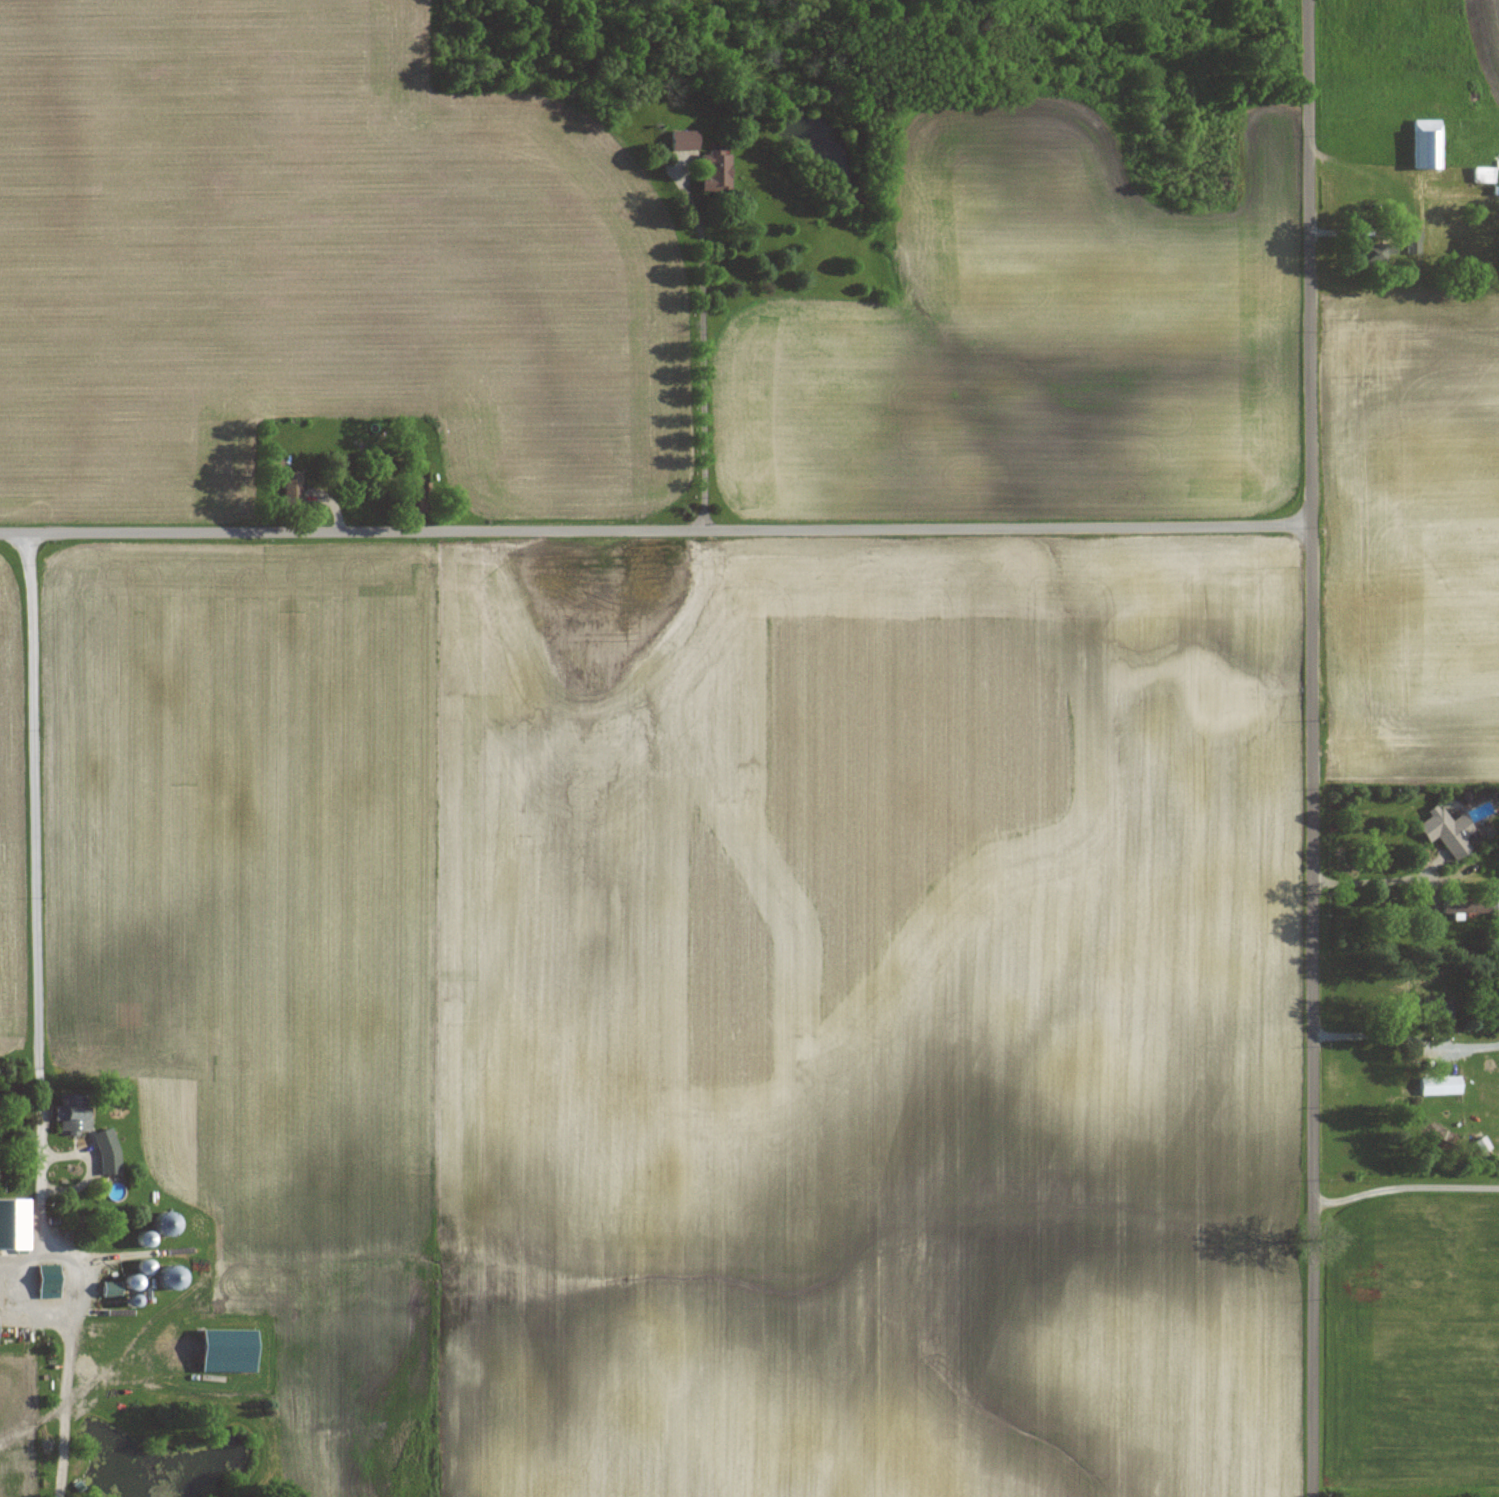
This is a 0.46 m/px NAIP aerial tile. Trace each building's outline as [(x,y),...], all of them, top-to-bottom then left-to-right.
[(1410,168),(1437,168),(1437,121),(1410,121),(1410,168)] [(669,150),(694,150),(694,131),(669,131),(669,150)] [(702,159),(702,186),(719,186),(719,158),(702,159)] [(1470,182),(1490,182),(1490,167),(1470,167),(1470,182)] [(1404,231),(1404,254),(1419,254),(1419,231),(1404,231)] [(1379,243),(1352,243),(1352,262),(1379,262),(1379,243)] [(280,471),(280,504),(299,504),(299,471),(280,471)] [(1435,835),(1452,859),(1479,840),(1459,813),(1448,820),(1436,802),(1425,810),(1428,815),(1414,826),(1426,842),(1435,835)] [(1459,1095),(1459,1077),(1418,1077),(1418,1095),(1459,1095)] [(87,1095),(57,1095),(57,1107),(52,1107),(52,1121),(56,1121),(56,1133),(87,1133),(87,1095)] [(102,1175),(121,1170),(108,1128),(89,1134),(102,1175)] [(151,1236),(169,1236),(169,1213),(151,1213),(151,1236)] [(0,1233),(0,1247),(19,1247),(19,1233),(0,1233)] [(174,1284),(167,1264),(149,1270),(145,1259),(136,1262),(140,1275),(148,1272),(154,1291),(174,1284)] [(55,1265),(27,1265),(27,1292),(55,1292),(55,1265)]
